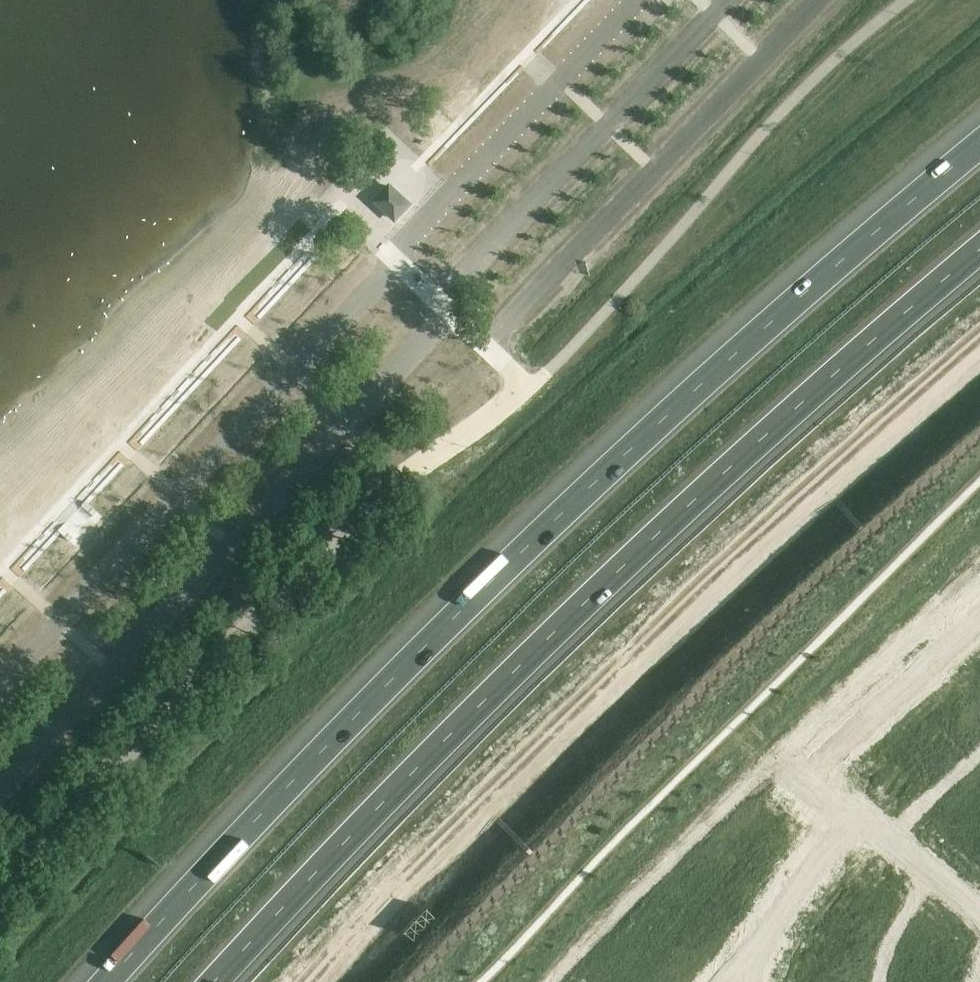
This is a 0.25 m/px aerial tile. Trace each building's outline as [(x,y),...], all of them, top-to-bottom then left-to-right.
[(419,208),(396,186),(378,204),(401,226),(419,208)] [(238,324),(225,338),(232,344),(245,330),(238,324)] [(191,436),(199,444),(211,431),(203,423),(191,436)] [(927,899),(922,905),(931,913),(936,907),(927,899)] [(891,961),(890,973),(897,974),(899,962),(891,961)] [(888,981),(896,981),(897,974),(890,973),(888,981)]
